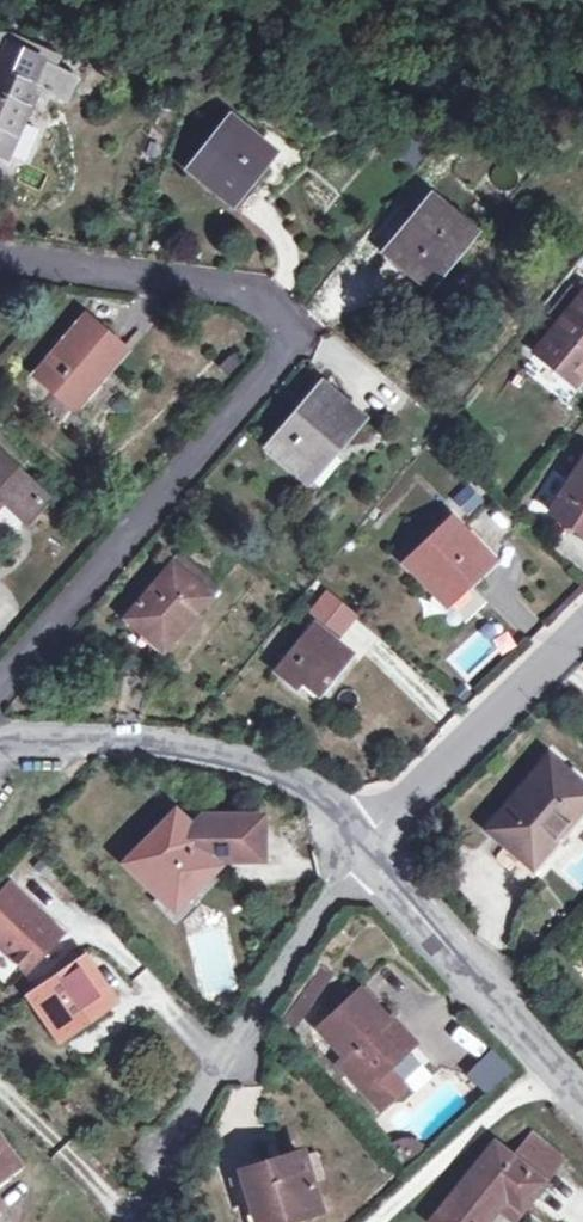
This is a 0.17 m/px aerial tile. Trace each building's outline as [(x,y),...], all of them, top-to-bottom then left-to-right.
[(170,57),(186,63),(191,49),(175,43),(170,57)] [(4,157),(35,87),(31,85),(41,61),(6,44),(0,58),(0,155),(4,157)] [(195,67),(211,76),(218,63),(202,54),(195,67)] [(191,168),(231,200),(270,151),(231,119),(191,168)] [(398,156),(411,166),(421,151),(404,148),(398,156)] [(506,206),(521,169),(500,160),(485,197),(506,206)] [(386,249),(424,280),(467,228),(428,197),(386,249)] [(582,295),(571,287),(551,312),(561,321),(537,349),(575,380),(582,370),(582,293),(582,295)] [(37,374),(73,406),(124,348),(87,317),(37,374)] [(328,448),(333,451),(361,418),(321,382),(267,446),(303,476),(328,448)] [(582,530),(582,458),(551,510),(582,530)] [(26,518),(43,500),(0,460),(0,494),(26,518)] [(470,483),(451,495),(463,514),(482,502),(470,483)] [(406,561),(444,602),(491,557),(452,517),(406,561)] [(179,554),(172,563),(209,595),(217,586),(179,554)] [(163,649),(209,595),(172,563),(126,617),(163,649)] [(343,637),(361,615),(326,587),(308,608),(343,637)] [(298,675),(321,693),(353,653),(314,622),(276,669),(293,681),(298,675)] [(582,806),(582,787),(549,759),(488,829),(523,858),(532,866),(554,840),(582,806)] [(195,842),(201,835),(174,810),(126,860),(174,907),(217,864),(195,842)] [(0,893),(0,944),(25,968),(60,932),(9,883),(0,893)] [(89,1015),(113,998),(83,956),(29,993),(54,1029),(84,1010),(89,1015)] [(289,1010),(300,1018),(315,995),(305,988),(289,1010)] [(338,1064),(363,1091),(396,1061),(407,1052),(382,1024),(388,1019),(361,989),(319,1029),(345,1058),(338,1064)] [(490,1097),(514,1070),(489,1047),(465,1074),(490,1097)] [(406,1073),(396,1061),(363,1091),(374,1103),(406,1073)] [(522,1208),(561,1160),(532,1136),(511,1161),(493,1146),(432,1221),(487,1221),(496,1211),(507,1197),(522,1208)] [(4,1142),(0,1145),(0,1155),(7,1165),(15,1158),(4,1142)] [(259,1221),(280,1221),(318,1211),(300,1154),(243,1171),(259,1221)] [(522,1208),(507,1197),(496,1211),(510,1221),(511,1221),(522,1208)]
